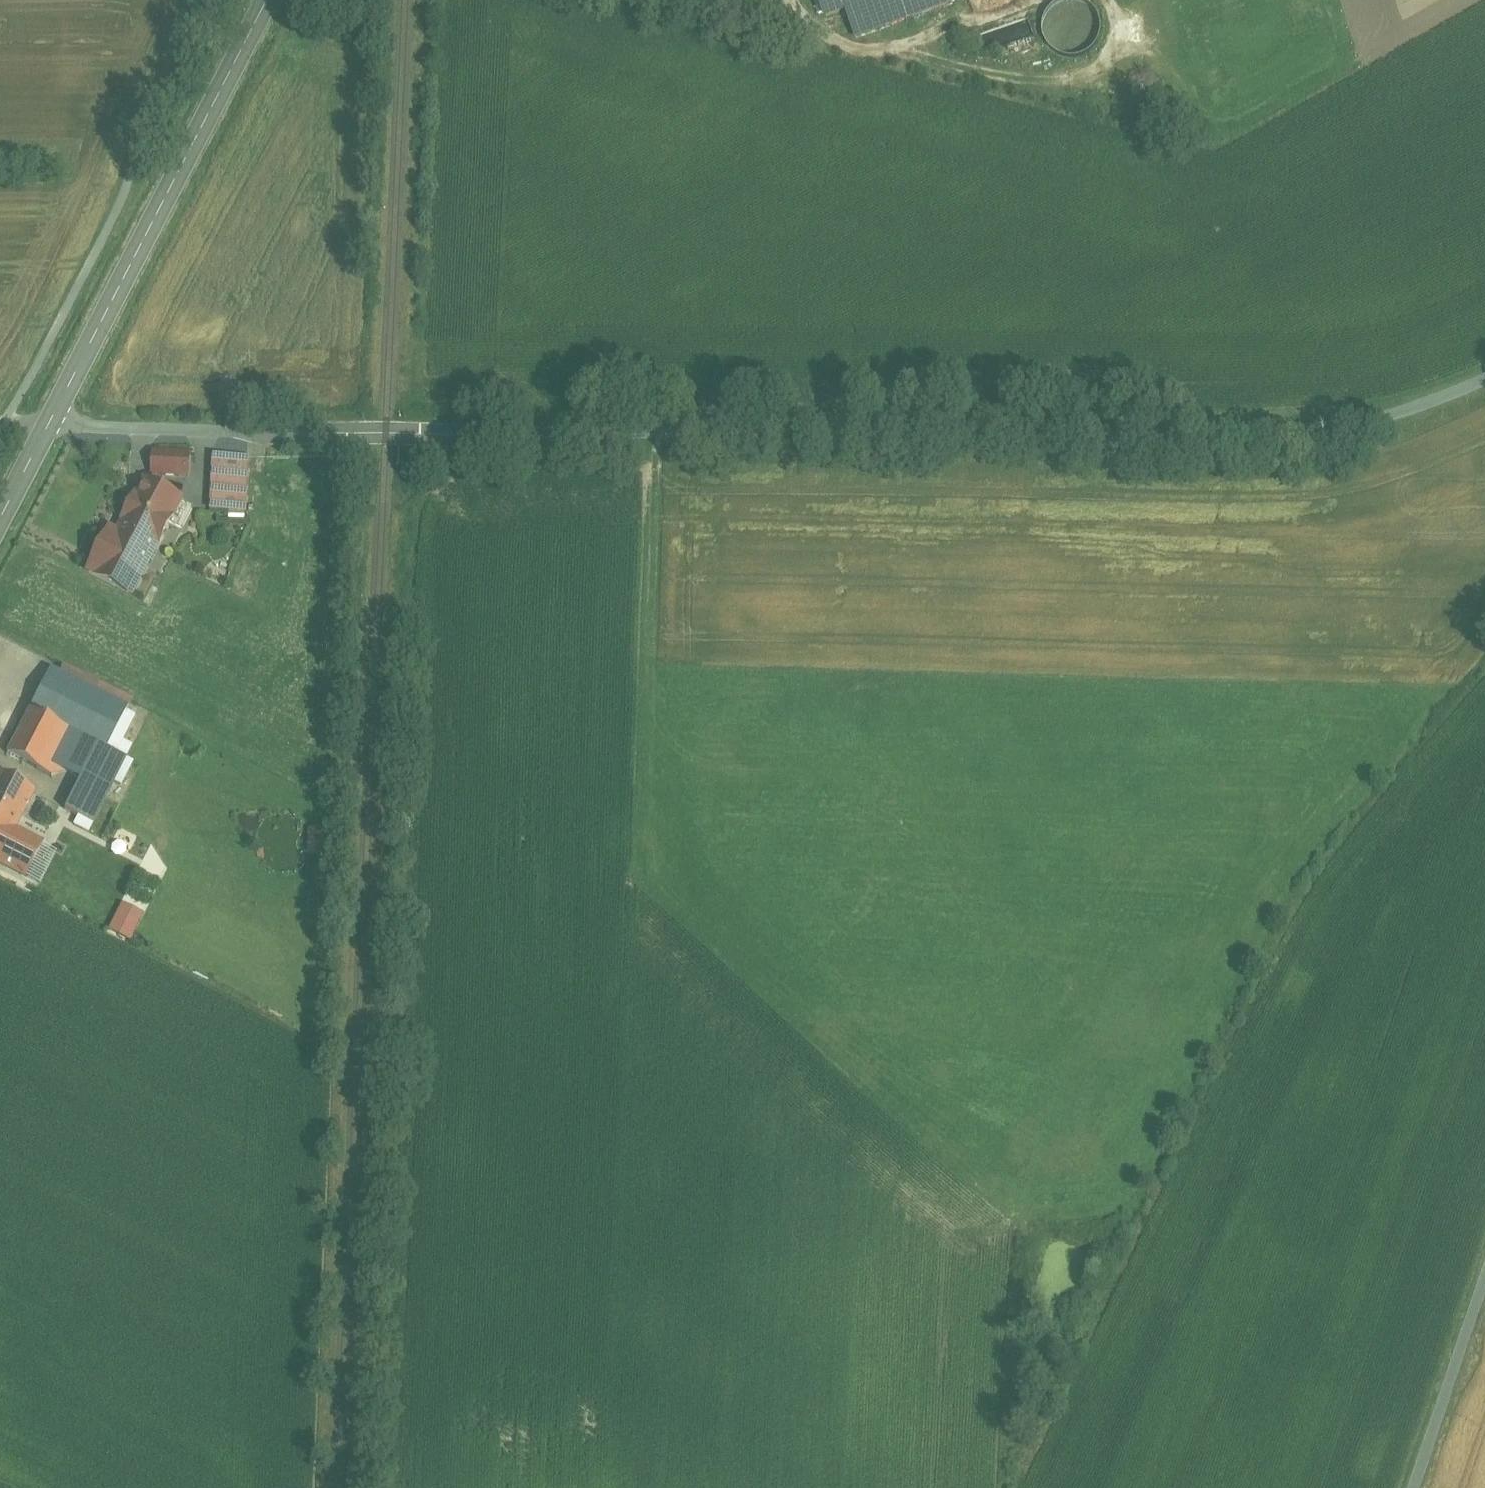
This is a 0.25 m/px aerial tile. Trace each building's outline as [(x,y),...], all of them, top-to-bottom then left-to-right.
[(1046,2),(1045,4),(1044,8),(1044,11),(1044,14),(1044,17),(1044,19),(1046,23),(1048,29),(1052,34),(1054,36),(1058,38),(1061,40),(1065,41),(1071,42),(1075,42),(1079,42),(1083,40),(1086,39),(1090,37),(1093,35),(1095,32),(1098,28),(1100,24),(1101,20),(1102,18),(1102,16),(1102,12),(1102,7),(1101,5),(1100,2),(1099,0),(1047,0),(1046,2)] [(199,453),(165,452),(164,467),(168,473),(198,475),(199,453)] [(254,457),(222,455),(220,498),(251,500),(254,457)] [(150,464),(113,533),(147,551),(184,483),(150,464)] [(147,551),(113,533),(102,527),(89,552),(134,576),(147,551)] [(128,693),(52,654),(33,693),(79,712),(110,728),(110,727),(128,693)] [(79,712),(33,693),(10,736),(55,759),(56,755),(79,712)] [(110,728),(79,712),(56,755),(71,751),(84,758),(112,772),(130,737),(110,727),(110,728)] [(0,757),(0,847),(29,861),(46,828),(16,813),(35,775),(0,757)] [(112,772),(84,758),(68,791),(96,806),(112,772)] [(123,901),(109,931),(133,942),(147,912),(123,901)]
